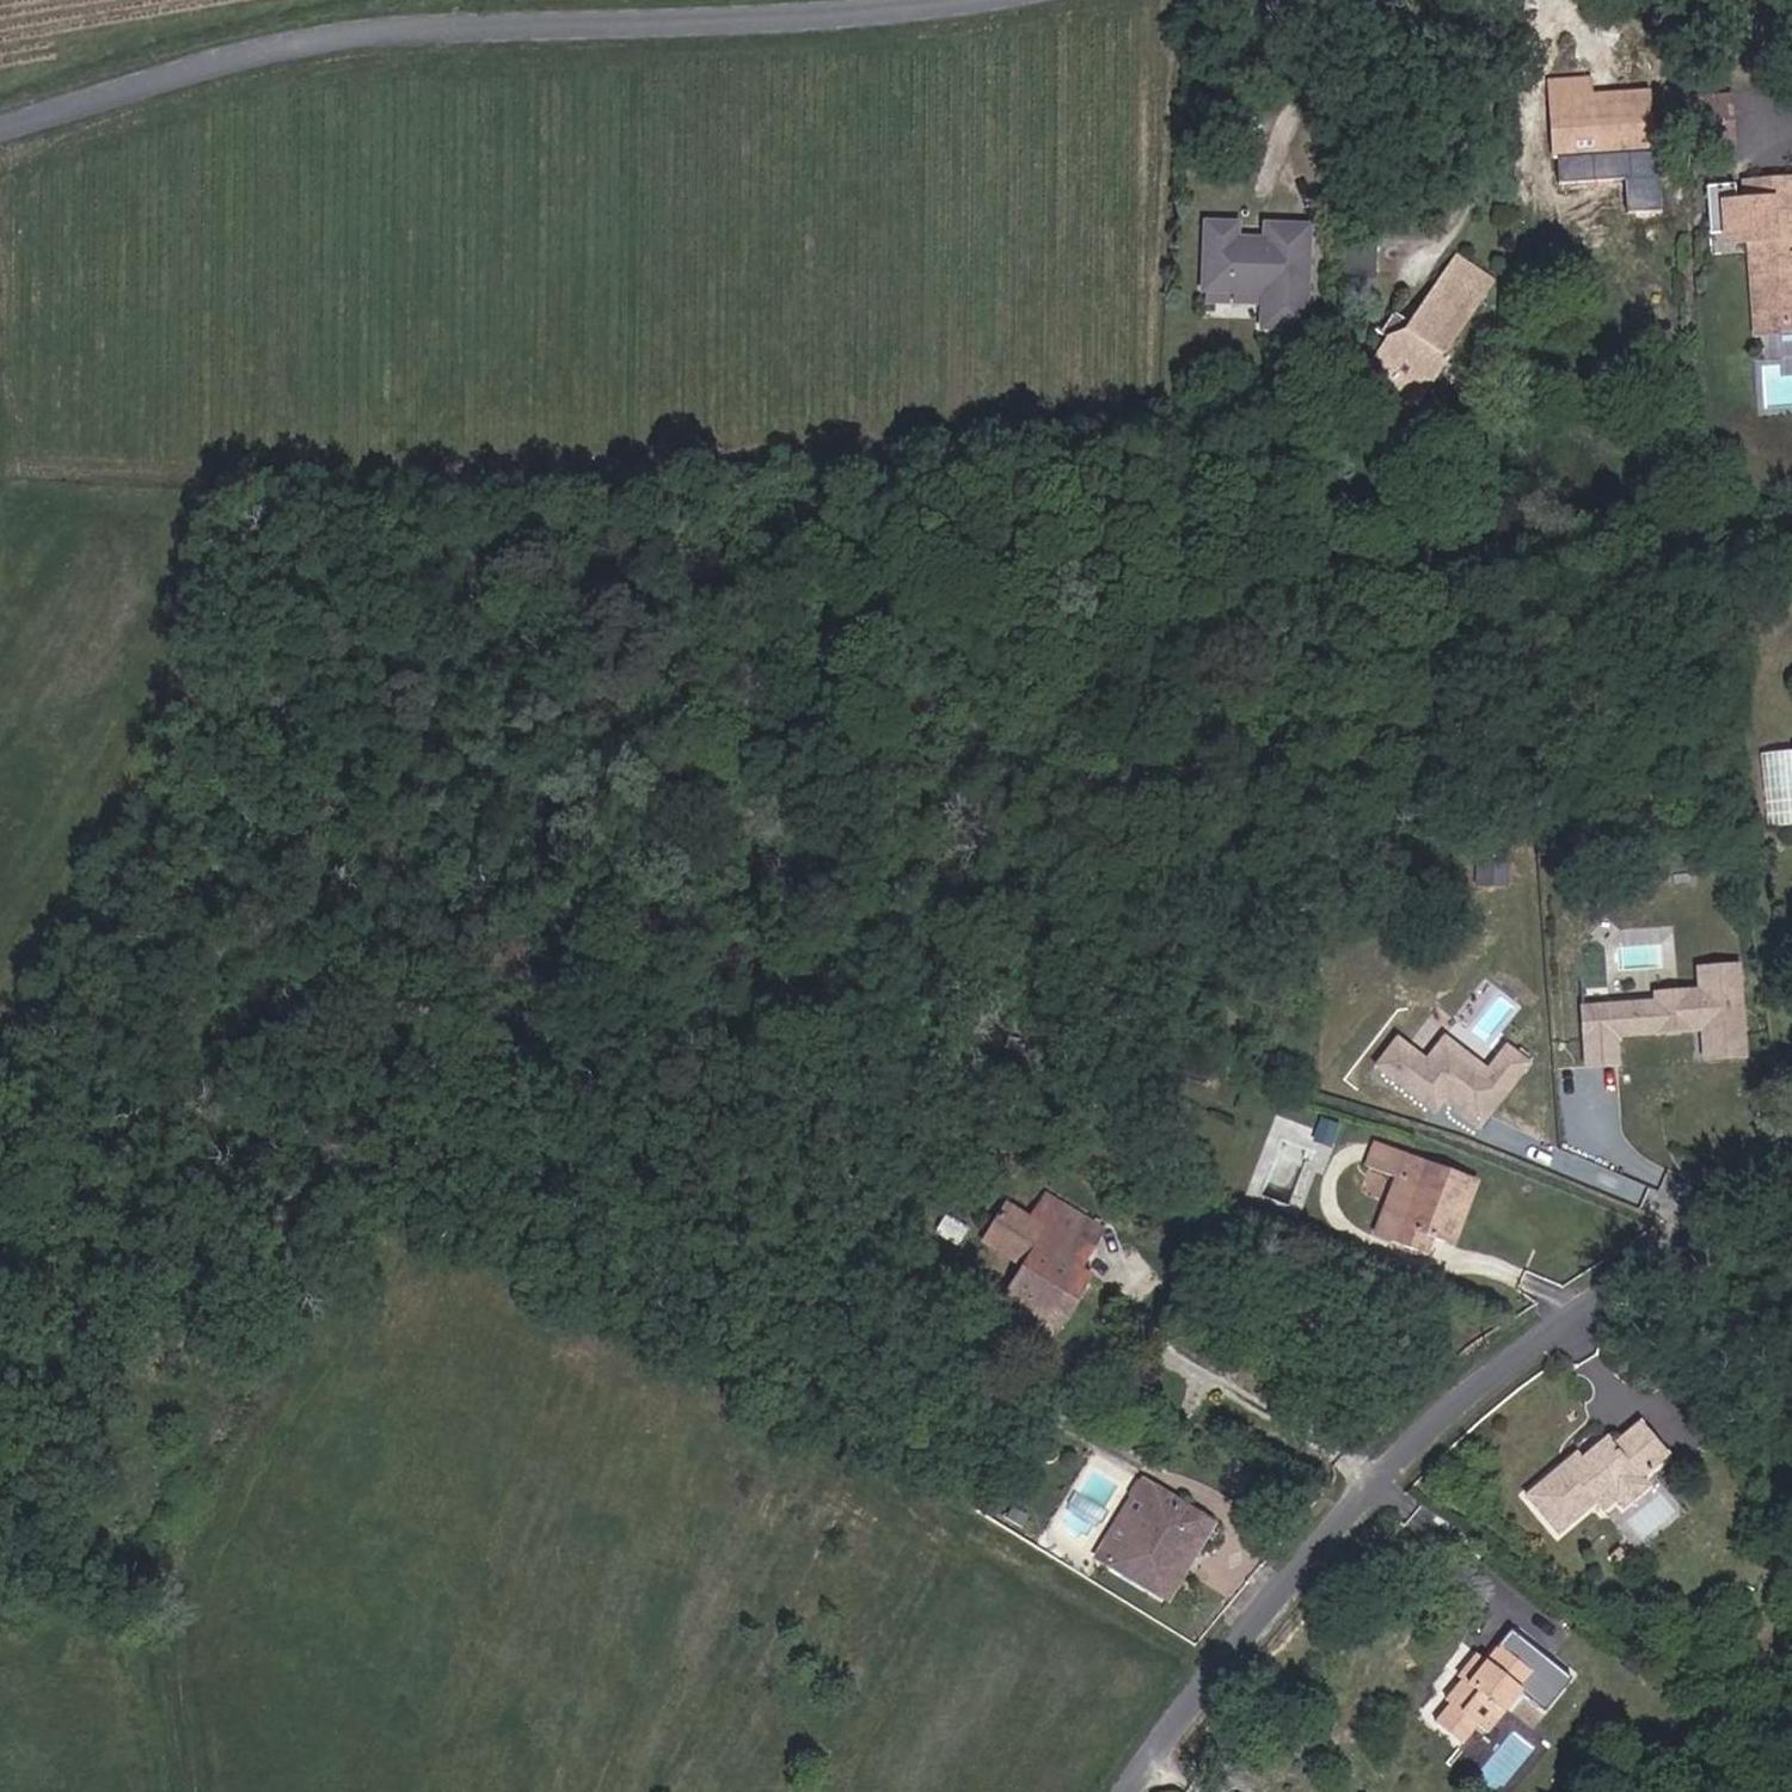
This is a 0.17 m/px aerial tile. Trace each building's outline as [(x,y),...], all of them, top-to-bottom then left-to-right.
[(1601,78),(1554,81),(1559,164),(1663,161),(1658,95),(1601,97),(1601,78)] [(1689,121),(1742,113),(1737,80),(1685,87),(1689,121)] [(1692,145),(1746,139),(1742,113),(1689,121),(1692,145)] [(1748,182),(1752,201),(1729,204),(1731,243),(1754,241),(1762,346),(1791,342),(1791,179),(1748,182)] [(1722,229),(1725,197),(1713,196),(1711,229),(1722,229)] [(1244,224),(1213,225),(1215,293),(1271,294),(1272,330),(1313,327),(1316,228),(1277,229),(1277,244),(1246,243),(1244,224)] [(1505,281),(1467,255),(1417,328),(1398,331),(1369,373),(1426,405),(1505,281)] [(1646,1009),(1598,969),(1531,1051),(1521,1044),(1512,1057),(1520,1061),(1515,1075),(1539,1092),(1557,1071),(1581,1085),(1646,1009)] [(1486,1181),(1384,1140),(1372,1168),(1403,1179),(1381,1235),(1436,1258),(1442,1238),(1463,1246),(1486,1181)] [(1077,1274),(1053,1261),(1074,1220),(1018,1190),(1006,1216),(1024,1226),(981,1306),(1034,1332),(1044,1313),(1071,1327),(1085,1300),(1068,1291),(1077,1274)] [(1591,1458),(1585,1454),(1533,1498),(1567,1538),(1604,1508),(1611,1515),(1625,1503),(1633,1512),(1660,1492),(1651,1480),(1676,1458),(1649,1423),(1621,1445),(1613,1438),(1591,1458)] [(1152,1481),(1104,1559),(1177,1601),(1223,1526),(1152,1481)] [(1496,1738),(1558,1659),(1520,1632),(1495,1658),(1487,1653),(1455,1697),(1461,1702),(1446,1722),(1472,1743),(1487,1729),(1496,1738)] [(1517,1718),(1480,1773),(1501,1787),(1538,1732),(1517,1718)]
